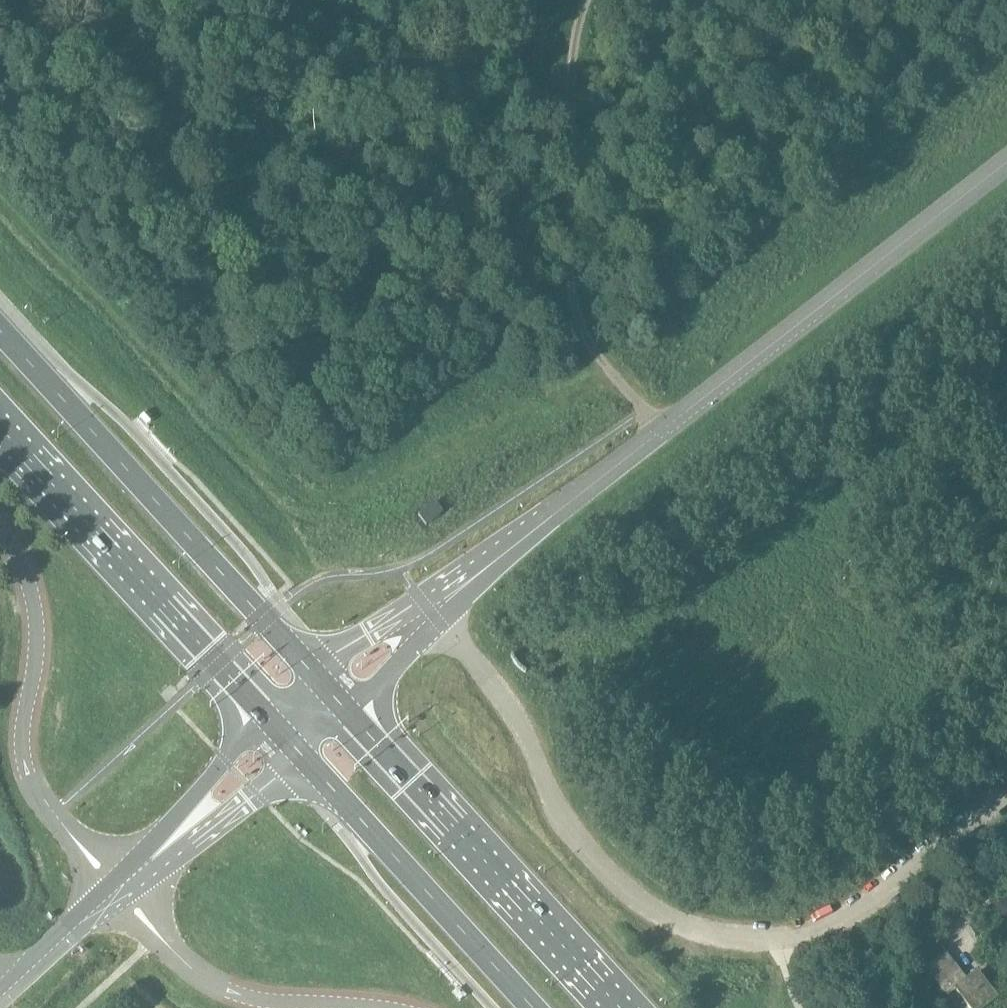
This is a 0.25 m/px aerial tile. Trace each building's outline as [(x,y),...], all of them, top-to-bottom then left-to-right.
[(418,517),(427,528),(443,515),(435,504),(418,517)] [(954,992),(955,992),(968,1007),(989,1007),(997,1001),(997,1000),(996,1001),(976,976),(977,975),(976,974),(967,981),(961,973),(940,989),(947,998),(954,992)]
